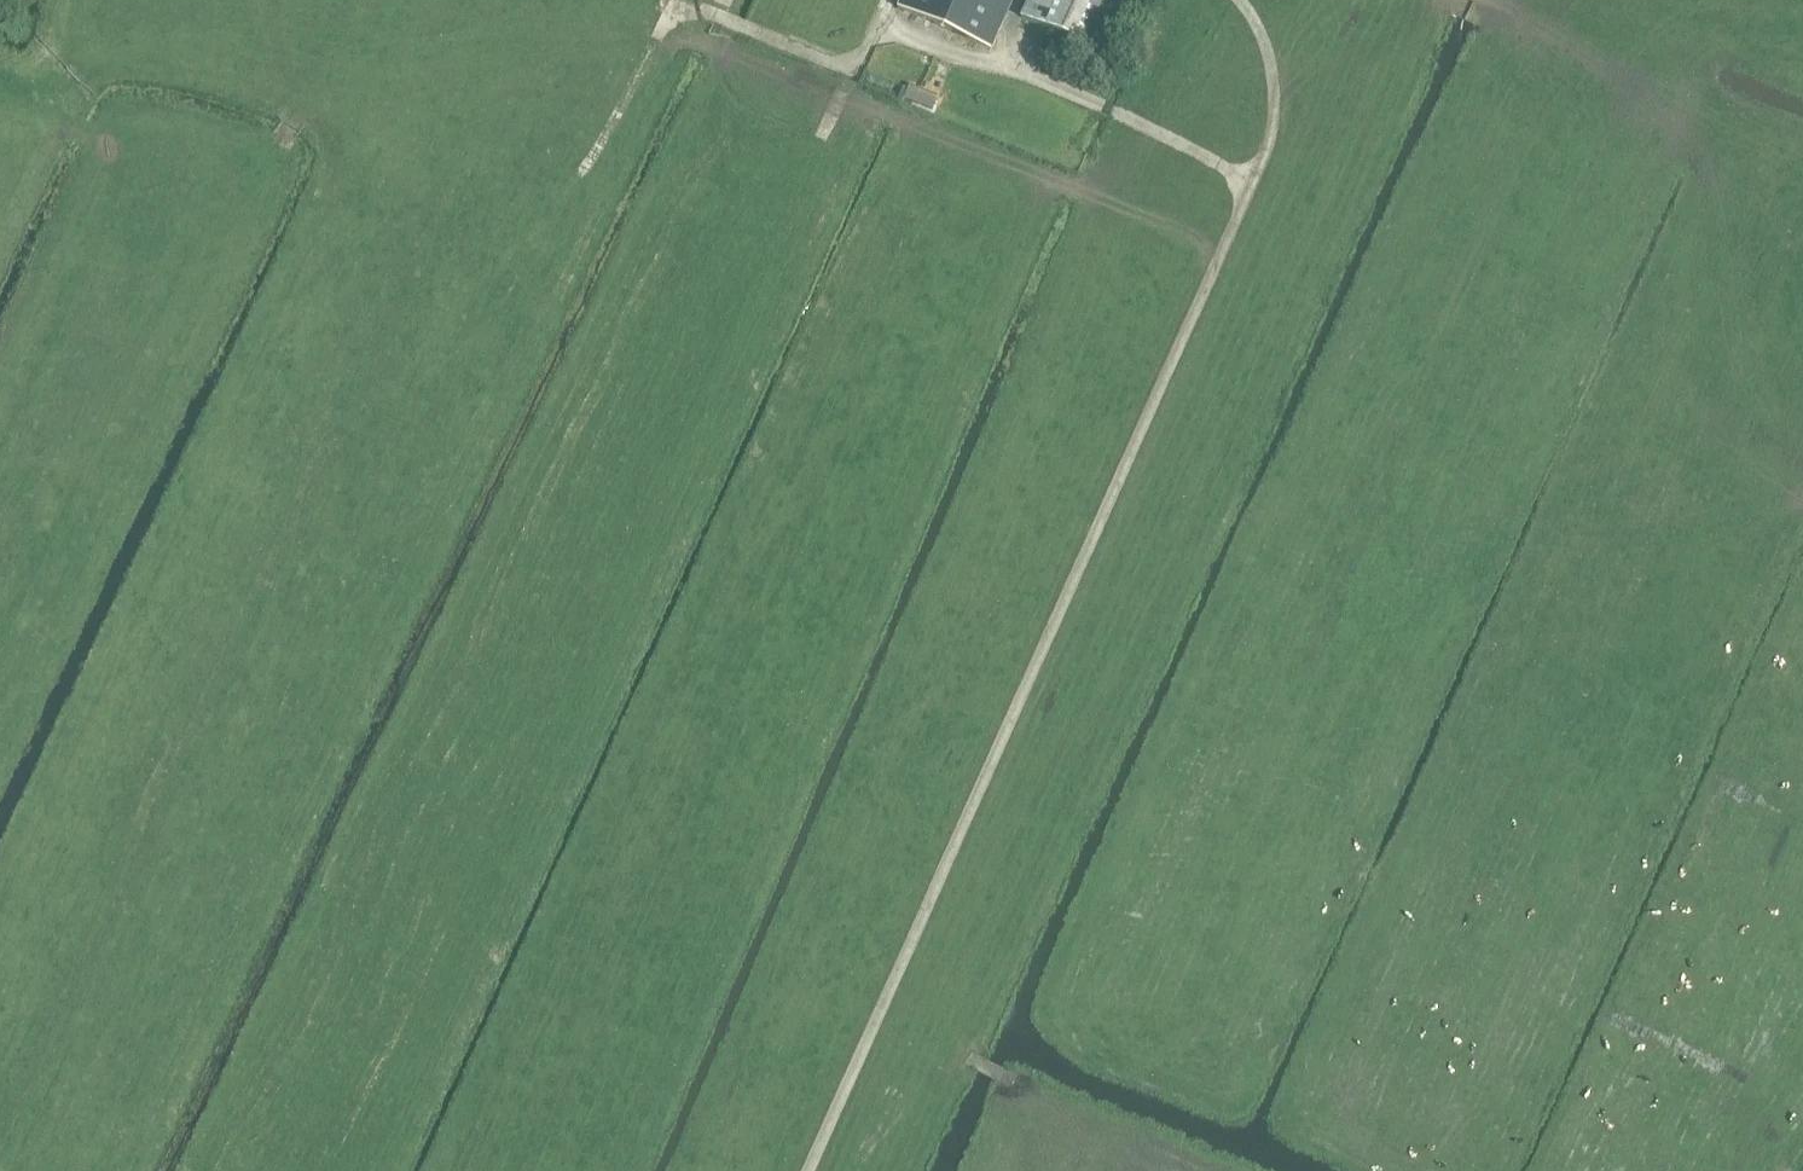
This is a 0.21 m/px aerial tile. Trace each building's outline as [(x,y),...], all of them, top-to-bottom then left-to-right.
[(897,8),(991,50),(1013,0),(901,0),(897,8)] [(1105,58),(1128,7),(1143,14),(1148,3),(1141,0),(1029,0),(1021,18),(1105,58)] [(911,86),(905,99),(933,110),(938,96),(911,86)]
